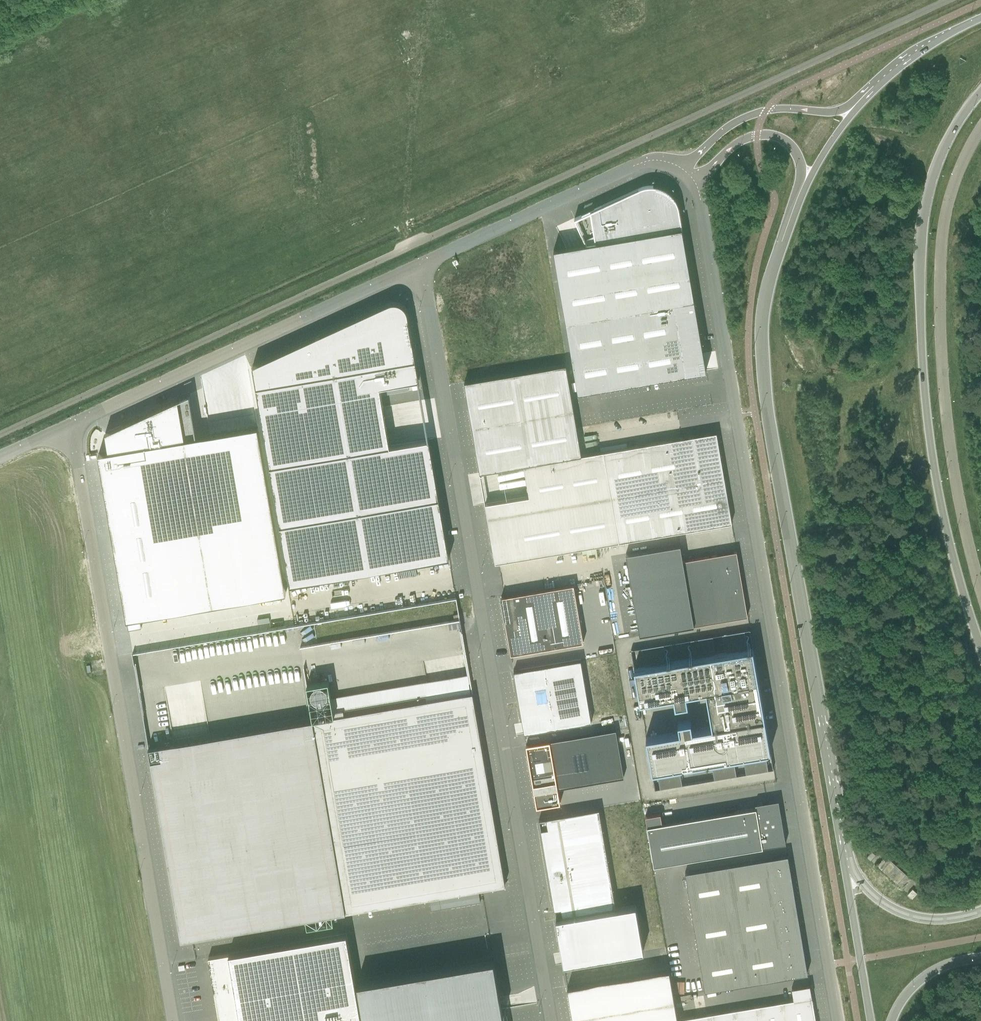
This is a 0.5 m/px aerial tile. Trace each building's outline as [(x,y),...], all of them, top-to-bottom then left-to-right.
[(586,244),(554,250),(557,270),(566,321),(694,299),(680,217),(681,217),(681,216),(679,217),(678,210),(680,210),(680,209),(679,210),(673,196),(667,191),(654,186),(640,188),(574,218),(575,219),(586,244)] [(694,299),(566,321),(578,392),(674,376),(706,371),(703,354),(694,299)] [(372,311),(252,366),(253,368),(290,585),(445,559),(449,558),(429,440),(390,446),(380,390),(380,387),(413,381),(419,380),(411,337),(407,313),(402,305),(391,302),(389,303),(372,311)] [(566,365),(464,382),(480,473),(524,465),(581,455),(566,365)] [(109,452),(98,454),(127,620),(140,617),(286,593),(258,426),(257,426),(211,434),(210,434),(197,436),(189,394),(105,433),(109,452)] [(716,432),(604,452),(619,542),(669,534),(732,523),(717,433),(716,432)] [(529,496),(485,504),(495,563),(619,542),(604,452),(581,455),(524,465),(524,466),(529,496)] [(680,544),(626,554),(640,635),(694,625),(748,616),(736,551),(683,560),(680,544)] [(574,585),(501,597),(511,655),(583,642),(574,585)] [(744,631),(722,634),(725,650),(747,646),(744,631)] [(712,636),(690,640),(693,656),(715,652),(712,636)] [(663,644),(641,648),(644,664),(666,660),(663,644)] [(753,648),(634,668),(640,702),(673,696),(675,706),(688,704),(686,694),(706,691),(712,728),(693,731),(691,719),(678,721),(679,731),(646,737),(652,771),(770,751),(765,719),(763,710),(761,710),(759,697),(761,697),(753,648)] [(580,660),(513,671),(517,692),(520,692),(522,701),(519,702),(523,723),(524,734),(555,728),(592,722),(580,660)] [(149,748),(148,748),(181,940),(192,938),(195,938),(252,928),(345,912),(505,885),(472,693),(334,716),(328,682),(307,685),(313,720),(163,745),(149,748)] [(616,730),(526,745),(527,749),(530,748),(531,756),(528,757),(533,786),(534,792),(537,807),(560,803),(558,788),(624,777),(616,730)] [(764,754),(744,757),(746,774),(767,770),(764,754)] [(733,759),(712,763),(714,779),(736,775),(733,759)] [(679,768),(658,772),(660,788),(681,785),(679,768)] [(660,814),(645,816),(654,866),(786,843),(781,814),(779,814),(777,802),(767,804),(767,802),(755,804),(755,808),(662,824),(660,814)] [(599,809),(539,819),(562,952),(564,963),(564,964),(643,951),(635,904),(616,907),(599,809)] [(870,861),(876,855),(872,851),(866,857),(870,861)] [(805,959),(801,936),(799,920),(795,896),(792,880),(788,857),(788,855),(685,872),(705,991),(808,973),(805,959)] [(901,889),(911,879),(886,856),(876,866),(901,889)] [(917,893),(912,889),(908,894),(912,898),(917,893)] [(478,892),(429,900),(431,911),(480,902),(478,892)] [(209,957),(210,967),(215,994),(217,1004),(219,1020),(361,1020),(346,934),(209,957)] [(503,1017),(502,1009),(500,997),(495,968),(493,959),(357,983),(364,1020),(477,1020),(503,1017)] [(685,981),(674,982),(675,994),(686,993),(685,981)] [(680,1020),(816,1020),(810,985),(792,988),(794,1000),(679,1019),(680,1020)]
